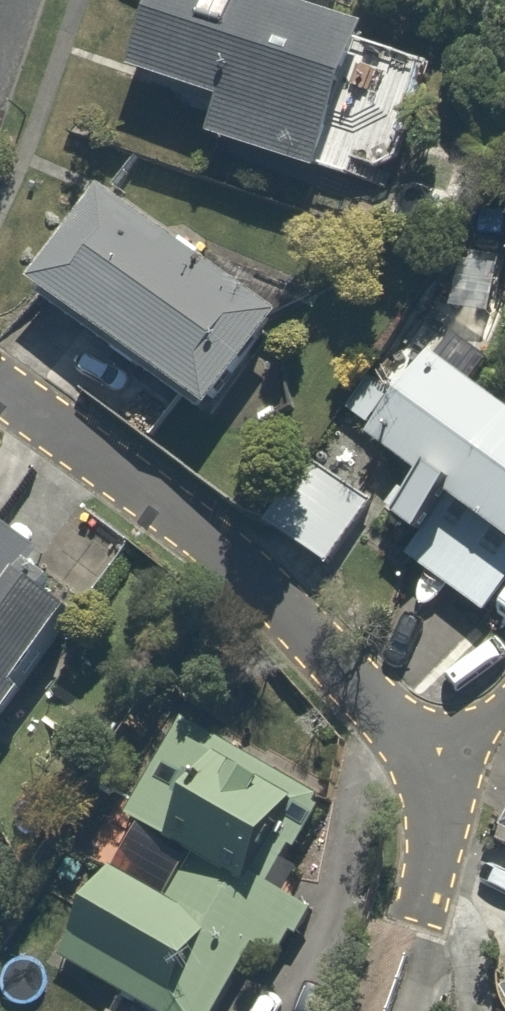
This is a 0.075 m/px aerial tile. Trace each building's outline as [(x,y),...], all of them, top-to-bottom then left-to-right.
[(130,78),(223,109),(213,138),(394,198),(441,58),(331,22),(339,0),(156,0),(130,78)] [(108,189),(38,289),(131,354),(106,390),(155,424),(180,387),(222,416),(291,316),(108,189)] [(414,508),(404,521),(424,536),(407,559),(487,618),(504,593),(504,573),(443,526),(462,500),(504,531),(504,404),(437,353),(374,438),(400,458),(381,483),(414,508)] [(374,511),(314,464),(268,522),(328,569),(374,511)] [(6,719),(88,603),(36,567),(48,550),(40,545),(76,494),(34,465),(0,513),(0,716),(6,719)] [(184,725),(131,824),(197,860),(175,900),(116,868),(66,961),(158,1010),(223,1010),(260,943),(292,960),(318,910),(275,887),(306,830),(299,826),(315,796),(184,725)] [(493,842),(504,848),(504,822),(493,842)]
